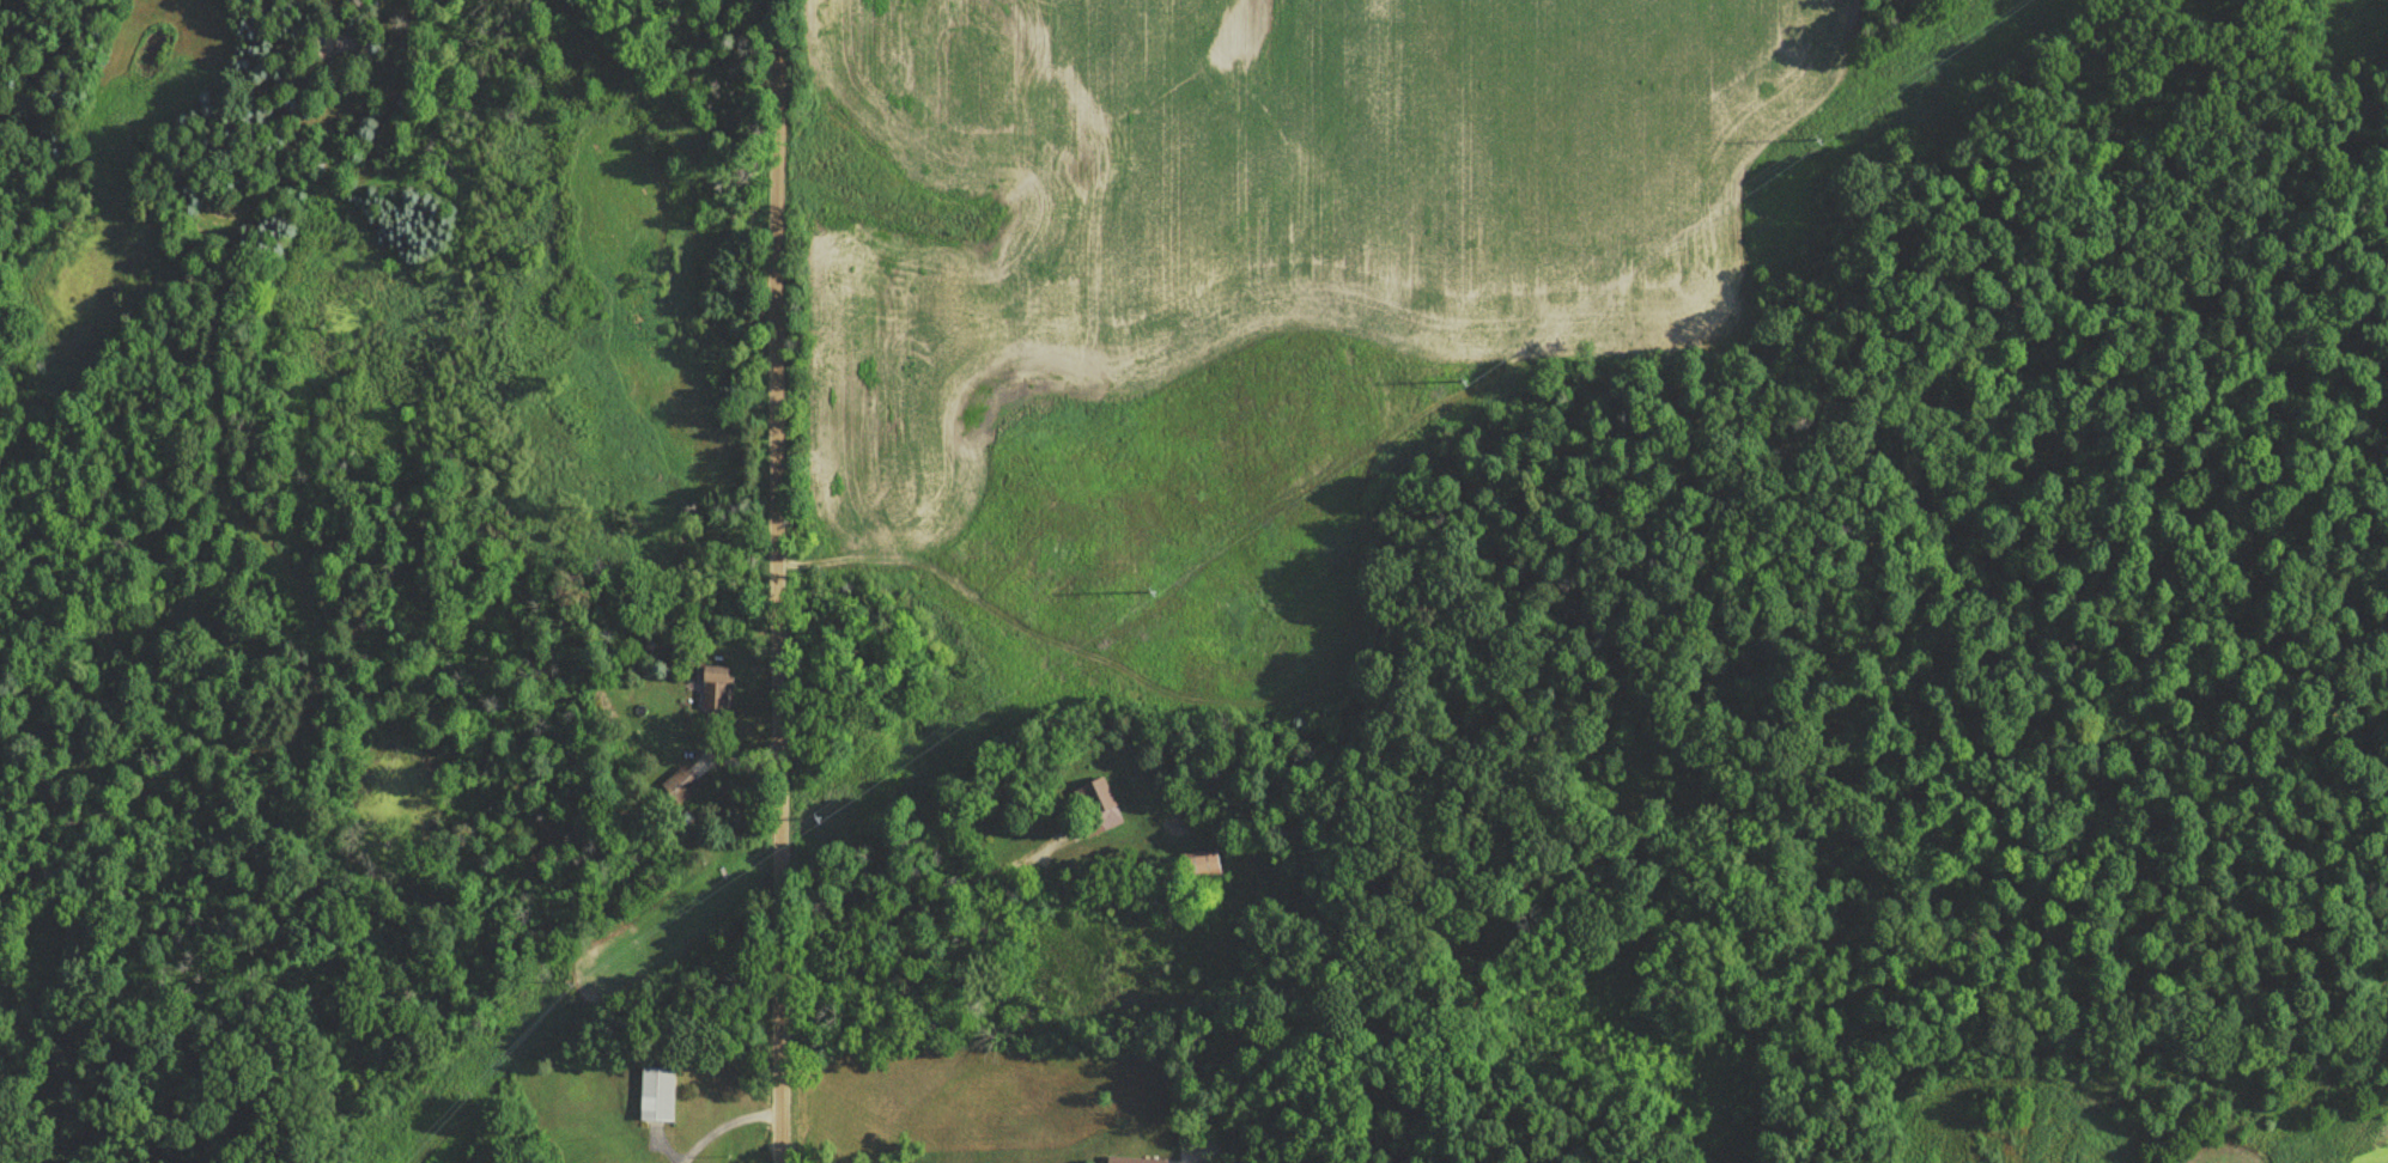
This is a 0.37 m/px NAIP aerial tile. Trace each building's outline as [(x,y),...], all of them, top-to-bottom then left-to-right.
[(726,667),(700,667),(700,710),(726,710),(726,667)] [(659,787),(676,805),(697,784),(680,766),(659,787)] [(1095,823),(1080,830),(1084,838),(1121,822),(1101,776),(1079,786),(1095,823)] [(1219,875),(1215,853),(1180,860),(1184,881),(1219,875)] [(672,1122),(673,1069),(639,1069),(639,1121),(672,1122)]
